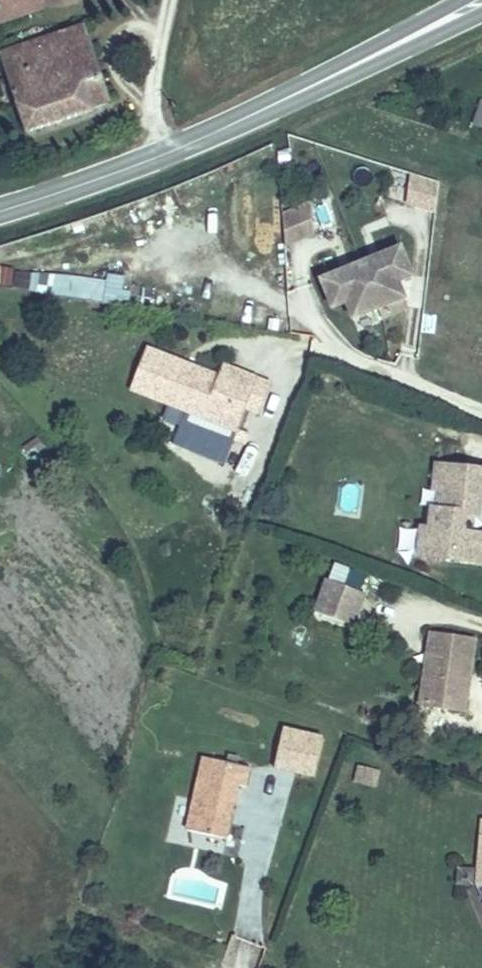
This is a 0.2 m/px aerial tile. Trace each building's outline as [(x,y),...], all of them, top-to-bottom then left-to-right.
[(49,13),(44,0),(0,0),(0,27),(49,13)] [(34,134),(117,107),(91,29),(6,55),(34,134)] [(468,122),(481,128),(481,95),(480,95),(468,122)] [(403,204),(432,213),(442,181),(412,172),(403,204)] [(311,203),(280,208),(285,242),(316,237),(311,203)] [(378,315),(403,304),(392,279),(405,272),(393,245),(315,280),(328,308),(341,301),(349,317),(373,306),(378,315)] [(11,286),(16,269),(0,265),(0,266),(0,283),(11,286)] [(52,274),(52,298),(127,300),(128,277),(52,274)] [(205,397),(239,409),(249,378),(214,367),(210,378),(137,353),(123,395),(197,420),(205,397)] [(253,414),(263,383),(249,378),(239,409),(253,414)] [(231,431),(239,409),(205,397),(197,420),(231,431)] [(454,466),(452,491),(457,494),(455,514),(450,514),(448,534),(439,533),(436,559),(481,564),(481,469),(454,466)] [(415,554),(416,526),(398,525),(397,553),(415,554)] [(365,625),(373,595),(335,581),(324,610),(365,625)] [(475,701),(481,663),(481,643),(439,636),(438,647),(456,652),(455,661),(433,675),(429,704),(459,710),(463,699),(475,701)] [(473,713),(475,701),(463,699),(459,710),(473,713)] [(321,727),(283,720),(276,758),(315,765),(321,727)] [(236,790),(243,769),(230,764),(233,758),(224,756),(220,762),(201,755),(177,826),(212,838),(228,788),(236,790)] [(477,856),(460,855),(459,868),(476,869),(477,856)]
